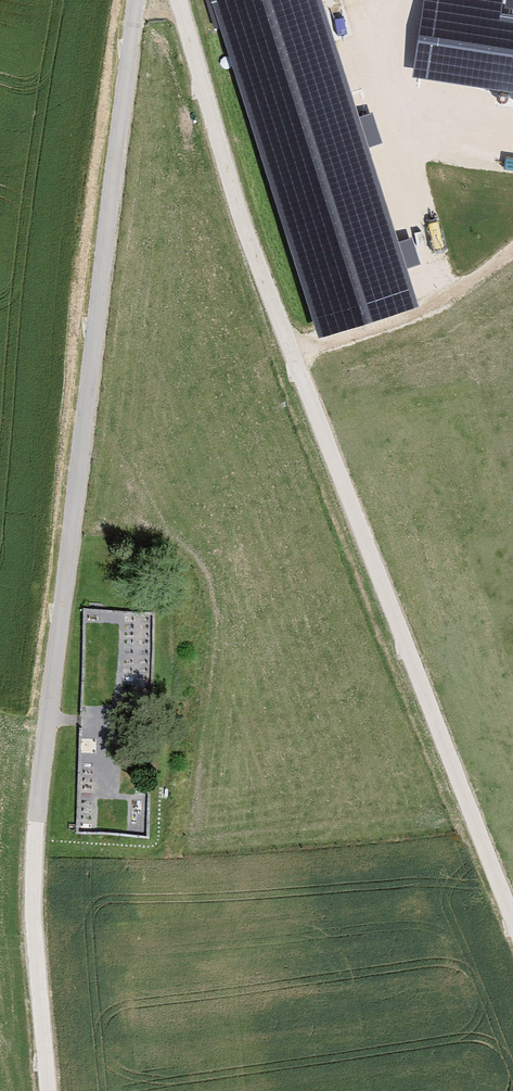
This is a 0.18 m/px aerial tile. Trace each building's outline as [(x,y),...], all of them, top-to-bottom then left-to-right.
[(322,0),(212,0),(319,341),(419,309),(322,0)] [(411,80),(512,95),(512,0),(423,0),(411,80)] [(91,704),(89,731),(115,733),(117,707),(91,704)]
